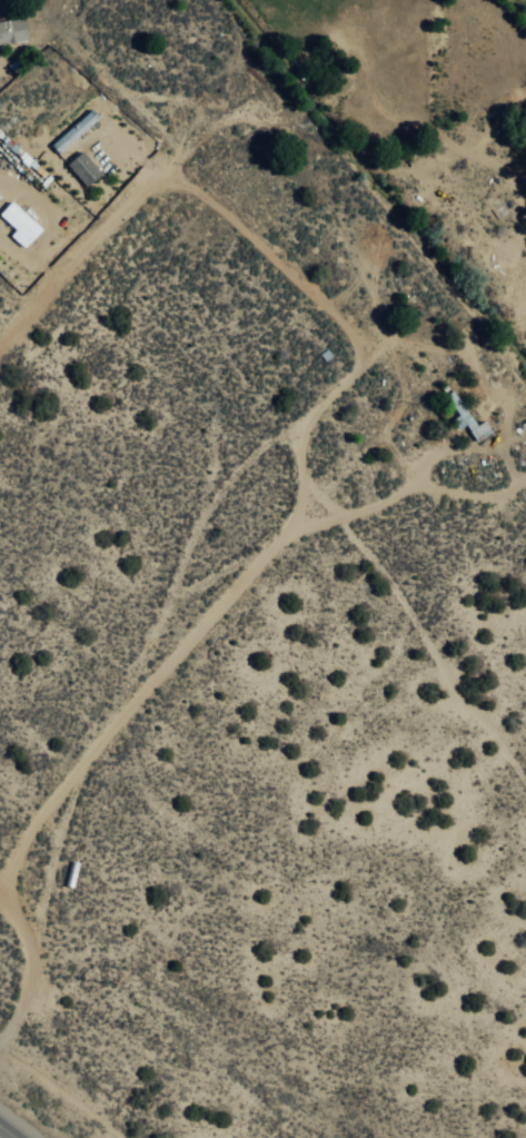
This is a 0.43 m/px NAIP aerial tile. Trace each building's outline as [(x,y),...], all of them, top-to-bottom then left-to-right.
[(54,148),(62,157),(100,119),(92,111),(54,148)] [(86,189),(102,177),(85,153),(69,165),(86,189)] [(480,444),(494,434),(486,423),(480,428),(455,394),(447,400),(480,444)] [(76,890),(83,867),(75,865),(68,888),(76,890)]
